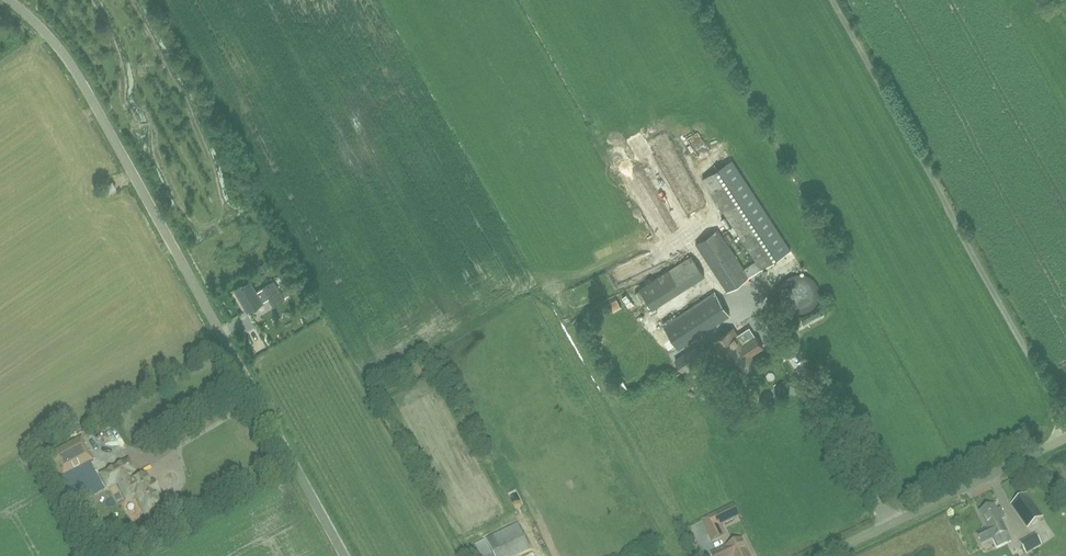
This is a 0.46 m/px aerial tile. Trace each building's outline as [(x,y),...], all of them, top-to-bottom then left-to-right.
[(731,161),(703,179),(756,261),(743,269),(718,230),(696,244),(728,292),(749,278),(762,270),(791,251),(731,161)] [(108,193),(116,188),(112,182),(105,187),(108,193)] [(692,256),(640,289),(652,309),(704,276),(692,256)] [(273,306),(284,299),(274,282),(263,289),(256,293),(250,282),(235,291),(247,312),(262,303),(261,300),(267,297),(273,306)] [(679,349),(730,315),(715,292),(663,326),(679,349)] [(751,356),(763,348),(755,336),(755,337),(749,328),(738,336),(733,328),(713,342),(735,376),(756,363),(751,356)] [(696,347),(683,356),(676,361),(683,372),(690,367),(693,373),(699,369),(701,367),(698,362),(704,358),(696,347)] [(86,452),(88,451),(80,436),(48,453),(60,477),(91,460),(86,452)] [(156,510),(153,506),(153,505),(159,501),(155,493),(158,491),(153,481),(150,483),(145,475),(135,480),(131,473),(134,472),(128,460),(101,475),(107,486),(117,481),(127,500),(135,495),(146,515),(156,510)] [(85,484),(94,479),(92,474),(82,479),(85,484)] [(1026,494),(1011,505),(1028,528),(1043,517),(1026,494)] [(733,505),(714,514),(720,526),(739,517),(733,505)] [(981,543),(992,538),(993,539),(1007,532),(994,505),(980,511),(988,529),(977,534),(981,543)] [(518,524),(475,545),(481,555),(521,555),(531,551),(518,524)] [(714,531),(719,541),(729,537),(724,527),(714,531)] [(1026,554),(1042,545),(1036,534),(1020,543),(1026,554)] [(742,539),(727,547),(727,548),(712,555),(713,555),(750,555),(742,539)]
